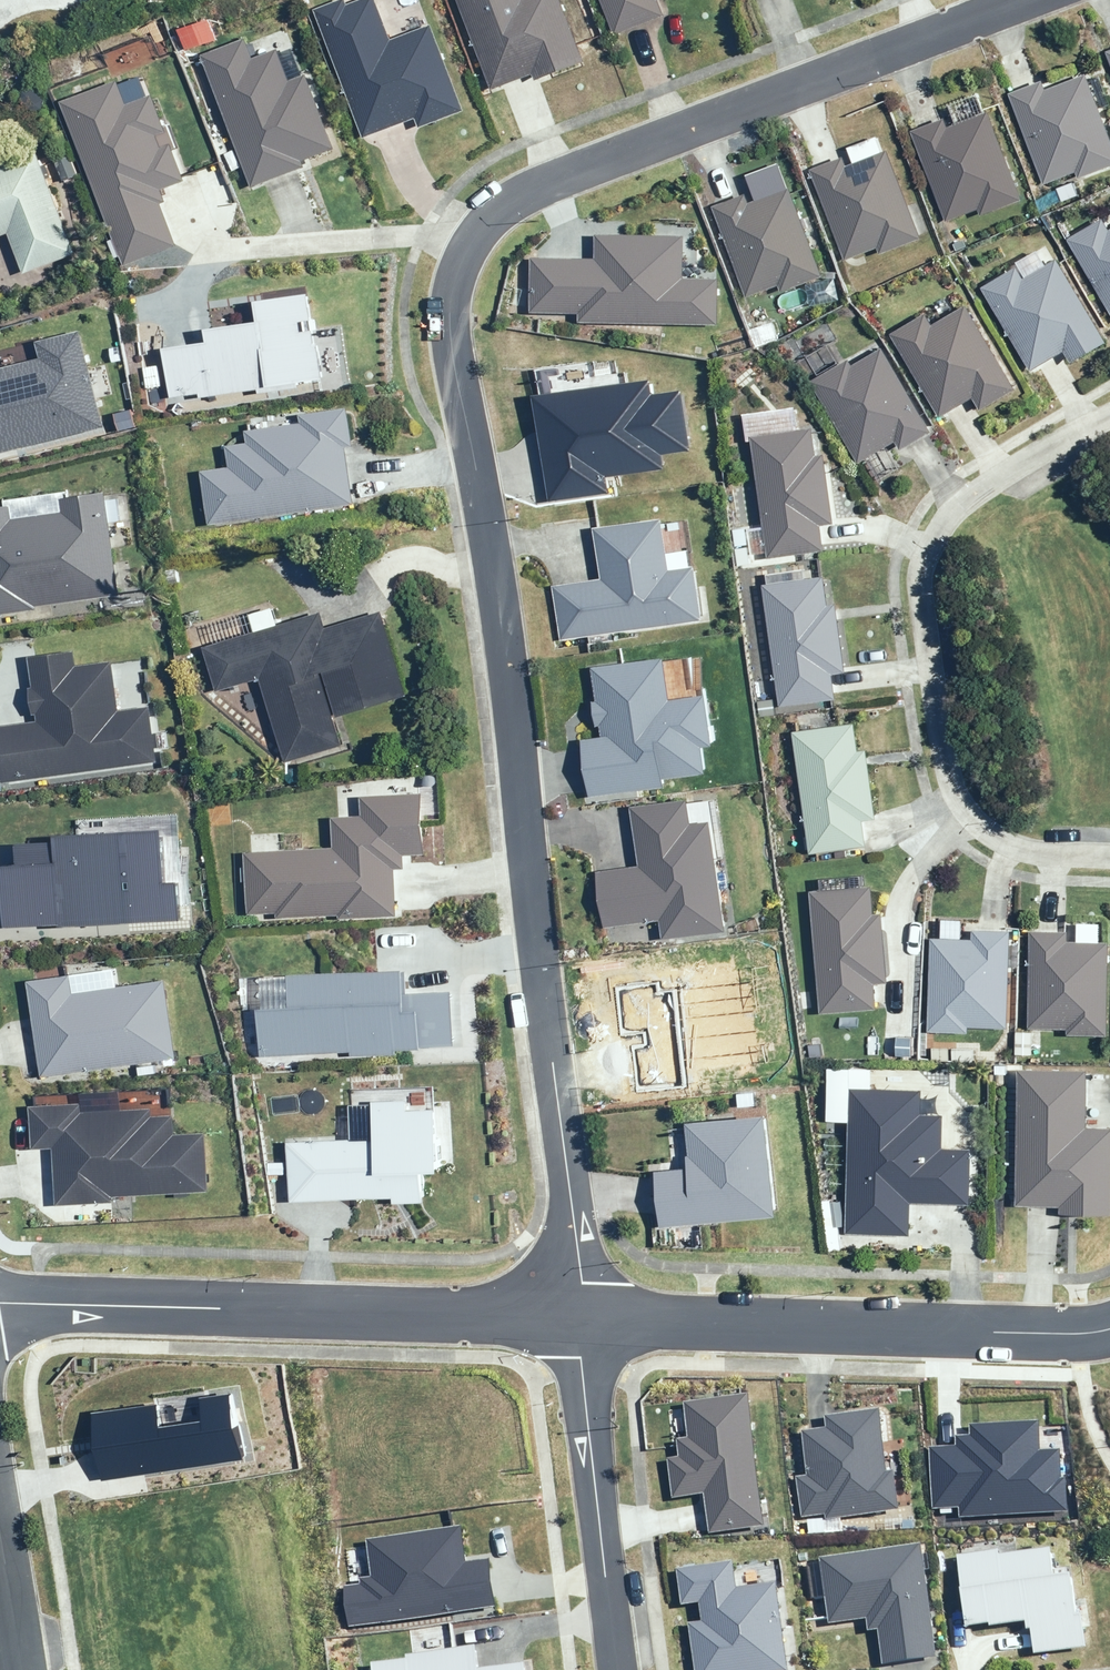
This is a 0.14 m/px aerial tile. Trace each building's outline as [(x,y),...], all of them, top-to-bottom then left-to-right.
[(314,11),(363,141),(417,120),(420,128),(465,111),(432,25),(392,40),(377,0),(342,0),(314,11)] [(493,91),(535,74),(539,85),(586,66),(560,0),(456,0),(493,91)] [(617,36),(666,15),(661,2),(666,0),(602,0),(617,36)] [(252,37),(202,56),(250,191),(309,170),(306,161),(338,150),(310,72),(298,76),(290,52),(261,63),(252,37)] [(122,78),(60,100),(126,267),(183,245),(162,190),(188,180),(154,93),(132,102),(122,78)] [(1009,97),(1046,183),(1076,171),(1080,181),(1109,169),(1109,134),(1086,78),(1051,93),(1045,80),(1009,97)] [(945,120),(909,134),(948,220),(977,207),(983,220),(1026,200),(986,113),(949,130),(945,120)] [(8,236),(61,216),(22,114),(0,122),(0,215),(8,236)] [(846,157),(812,171),(847,258),(877,245),(882,257),(924,240),(889,153),(851,168),(846,157)] [(753,191),(713,206),(749,299),(781,286),(784,294),(826,277),(791,187),(756,200),(753,191)] [(1065,239),(1109,315),(1109,215),(1065,239)] [(598,262),(534,260),(532,313),(583,314),(583,325),(719,329),(721,278),(688,277),(689,236),(598,233),(598,262)] [(1023,263),(981,288),(1032,372),(1040,367),(1053,388),(1072,376),(1066,366),(1107,341),(1057,260),(1031,277),(1023,263)] [(259,335),(168,346),(174,400),(323,383),(312,294),(255,300),(259,335)] [(939,301),(887,334),(940,419),(947,414),(959,433),(1022,394),(968,306),(949,317),(939,301)] [(899,458),(940,431),(883,345),(870,354),(864,346),(811,381),(880,484),(905,467),(899,458)] [(359,446),(353,407),(305,414),(306,421),(249,429),(250,441),(226,445),(230,468),(201,472),(209,528),(360,506),(351,447),(359,446)] [(795,413),(768,416),(771,435),(753,437),(767,559),(830,551),(827,525),(840,524),(833,464),(822,466),(817,429),(797,432),(795,413)] [(138,606),(131,562),(118,564),(116,548),(134,545),(125,487),(66,496),(68,510),(17,517),(14,503),(0,506),(0,614),(104,599),(106,610),(138,606)] [(780,709),(839,701),(838,691),(861,688),(858,665),(850,666),(842,610),(833,611),(828,572),(765,580),(778,677),(750,681),(755,718),(781,715),(780,709)] [(198,607),(203,624),(190,628),(203,672),(247,659),(273,744),(331,726),(322,698),(396,676),(370,591),(295,613),(291,598),(265,606),(260,588),(198,607)] [(31,656),(38,719),(0,724),(0,758),(3,782),(163,764),(157,706),(124,710),(118,662),(81,666),(79,650),(31,656)] [(863,752),(858,721),(793,730),(812,859),(871,850),(867,822),(880,820),(870,751),(863,752)] [(428,852),(427,793),(363,795),(364,815),(335,816),(336,850),(289,851),(288,834),(247,835),(249,920),(402,916),(401,871),(411,853),(428,852)] [(819,1009),(819,1014),(882,1010),(880,982),(894,981),(889,912),(876,913),(875,886),(864,887),(863,878),(822,881),(823,889),(812,890),(818,988),(794,990),(795,1010),(819,1009)] [(1105,944),(1104,924),(1078,924),(1078,933),(1027,934),(1027,1030),(1018,1030),(1018,1057),(1041,1057),(1041,1035),(1109,1035),(1109,944),(1105,944)] [(1012,1031),(1015,930),(976,929),(976,941),(929,940),(927,1032),(971,1033),(971,1029),(1012,1031)] [(167,1069),(178,1057),(167,981),(120,988),(117,970),(28,983),(43,1078),(137,1064),(138,1073),(167,1069)] [(1019,1069),(1017,1211),(1067,1212),(1067,1217),(1109,1217),(1109,1075),(1091,1074),(1091,1070),(1019,1069)] [(932,1207),(950,1227),(975,1208),(976,1149),(949,1149),(950,1113),(924,1113),(925,1090),(859,1089),(853,1089),(849,1233),(915,1235),(915,1206),(932,1207)] [(448,1178),(448,1093),(372,1093),(372,1137),(280,1137),(280,1217),(344,1217),(344,1205),(432,1205),(432,1178),(448,1178)] [(84,1104),(33,1106),(35,1150),(56,1148),(59,1207),(115,1204),(113,1198),(211,1195),(209,1133),(179,1134),(178,1114),(155,1115),(154,1109),(86,1112),(84,1104)]
